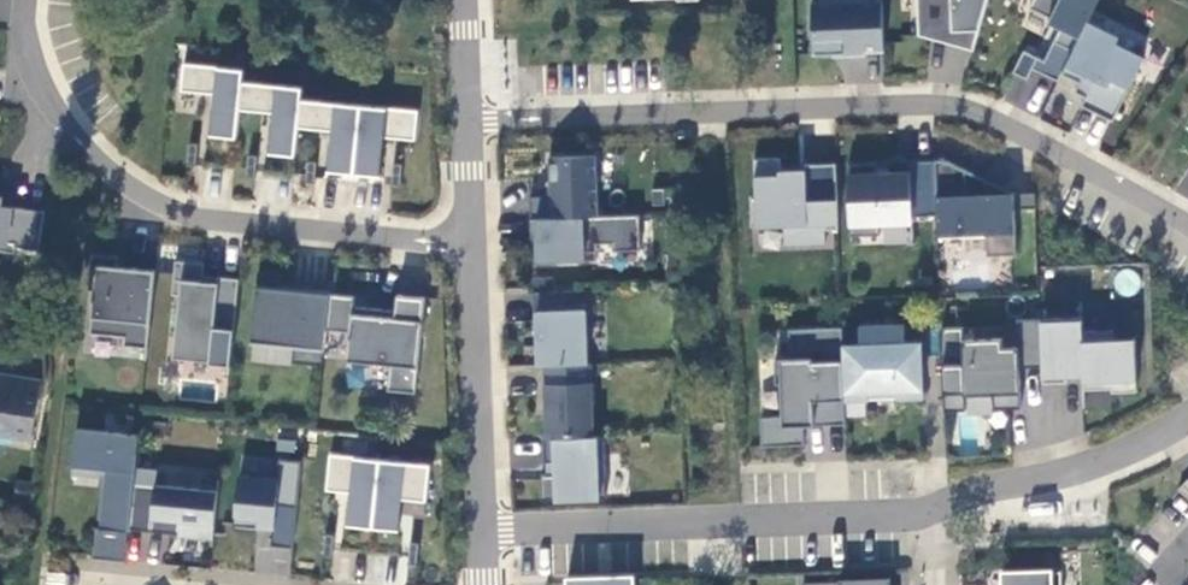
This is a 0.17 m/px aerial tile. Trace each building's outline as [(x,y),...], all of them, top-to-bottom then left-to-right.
[(887,0),(816,3),(818,53),(848,52),(848,56),(870,54),(870,52),(889,51),(887,0)] [(923,36),(924,35),(924,32),(959,31),(958,18),(987,16),(977,50),(978,51),(993,0),(922,0),(923,36)] [(1058,43),(1078,52),(1092,23),(1103,0),(1038,0),(1034,8),(1055,18),(1053,23),(1066,28),(1058,42),(1058,43)] [(987,16),(958,18),(959,31),(924,32),(924,35),(923,36),(977,50),(987,16)] [(1124,38),(1092,23),(1078,52),(1066,75),(1083,84),(1079,93),(1090,98),(1086,106),(1118,122),(1149,59),(1121,44),(1124,38)] [(1038,69),(1043,58),(1028,51),(1018,72),(1032,79),(1038,69)] [(248,70),(188,64),(185,91),(221,95),(217,134),(216,133),(215,135),(241,138),(244,109),(246,82),(248,70)] [(307,87),(246,82),(244,109),(280,113),(276,152),(274,151),(274,153),(300,155),(303,127),(306,100),(307,87)] [(365,105),(306,100),(303,127),(338,130),(335,169),(333,169),(333,171),(359,173),(365,105)] [(422,110),(365,105),(359,173),(386,176),(386,174),(384,174),(387,137),(420,141),(422,110)] [(534,197),(535,219),(603,216),(601,156),(554,158),(556,197),(534,197)] [(784,159),(759,160),(761,198),(756,199),(757,227),(789,226),(790,245),(830,244),(829,230),(843,229),(840,165),(809,166),(810,174),(785,175),(784,159)] [(853,164),(855,236),(885,235),(884,223),(917,222),(917,217),(942,216),(940,161),(913,162),(914,173),(882,175),(882,164),(853,164)] [(978,175),(950,161),(940,161),(943,236),(991,234),(992,256),(1021,255),(1019,194),(979,195),(978,175)] [(1019,194),(978,175),(979,195),(1019,194)] [(16,251),(16,245),(40,248),(44,209),(1,204),(2,195),(0,195),(0,249),(16,251)] [(603,216),(535,219),(536,239),(542,239),(543,262),(589,261),(589,252),(602,252),(601,241),(617,241),(618,251),(646,250),(645,215),(603,216)] [(160,271),(123,267),(124,257),(96,255),(92,291),(99,292),(95,334),(130,338),(129,346),(152,349),(160,271)] [(178,358),(188,358),(214,361),(214,364),(235,367),(243,279),(222,277),(222,283),(207,282),(208,276),(209,264),(180,261),(177,295),(185,295),(181,333),(178,358)] [(297,363),(328,366),(331,330),(334,295),(334,293),(285,288),(286,274),(262,272),(255,341),(299,346),(297,363)] [(540,337),(543,337),(544,365),(550,365),(592,364),(590,310),(584,310),(583,291),(538,292),(540,337)] [(359,297),(334,295),(331,330),(354,332),(351,361),(395,365),(392,391),(420,394),(429,298),(402,295),(400,311),(358,307),(359,297)] [(1087,318),(1045,319),(1047,368),(1048,384),(1071,383),(1071,368),(1087,367),(1088,391),(1116,389),(1117,393),(1141,393),(1140,340),(1138,339),(1138,341),(1118,342),(1118,330),(1087,332),(1087,318)] [(1047,368),(1045,319),(1021,320),(1022,347),(1007,348),(1007,338),(968,340),(968,328),(946,329),(949,412),(971,411),(970,393),(998,391),(999,410),(1026,409),(1024,368),(1047,368)] [(847,346),(849,401),(872,400),(871,391),(902,390),(903,399),(928,398),(926,362),(922,362),(921,343),(909,343),(909,325),(864,326),(865,345),(847,346)] [(809,445),(809,435),(808,427),(850,425),(849,401),(847,346),(847,328),(794,331),(795,359),(779,361),(780,385),(786,385),(787,417),(776,417),(765,418),(766,447),(809,445)] [(595,364),(592,364),(550,365),(552,439),(597,437),(595,364)] [(0,375),(0,434),(32,439),(43,382),(0,375)] [(133,531),(143,436),(80,430),(77,466),(115,470),(110,529),(133,531)] [(611,498),(609,437),(597,437),(552,439),(549,439),(550,462),(558,462),(559,475),(551,476),(546,475),(546,501),(611,498)] [(435,464),(334,455),(330,491),(357,493),(354,524),(352,524),(352,525),(404,530),(404,529),(403,529),(406,498),(431,501),(435,464)] [(298,536),(306,462),(283,460),(281,480),(244,476),(238,530),(261,532),(262,526),(278,528),(276,546),(297,548),(298,536)] [(217,540),(222,492),(161,486),(162,470),(140,468),(134,530),(183,535),(183,537),(217,540)] [(12,500),(34,504),(37,480),(16,478),(13,494),(12,500)] [(339,536),(329,535),(328,551),(338,551),(339,536)] [(423,544),(414,543),(413,559),(422,560),(423,544)] [(1066,575),(1006,578),(1006,584),(1066,584),(1066,575)]
